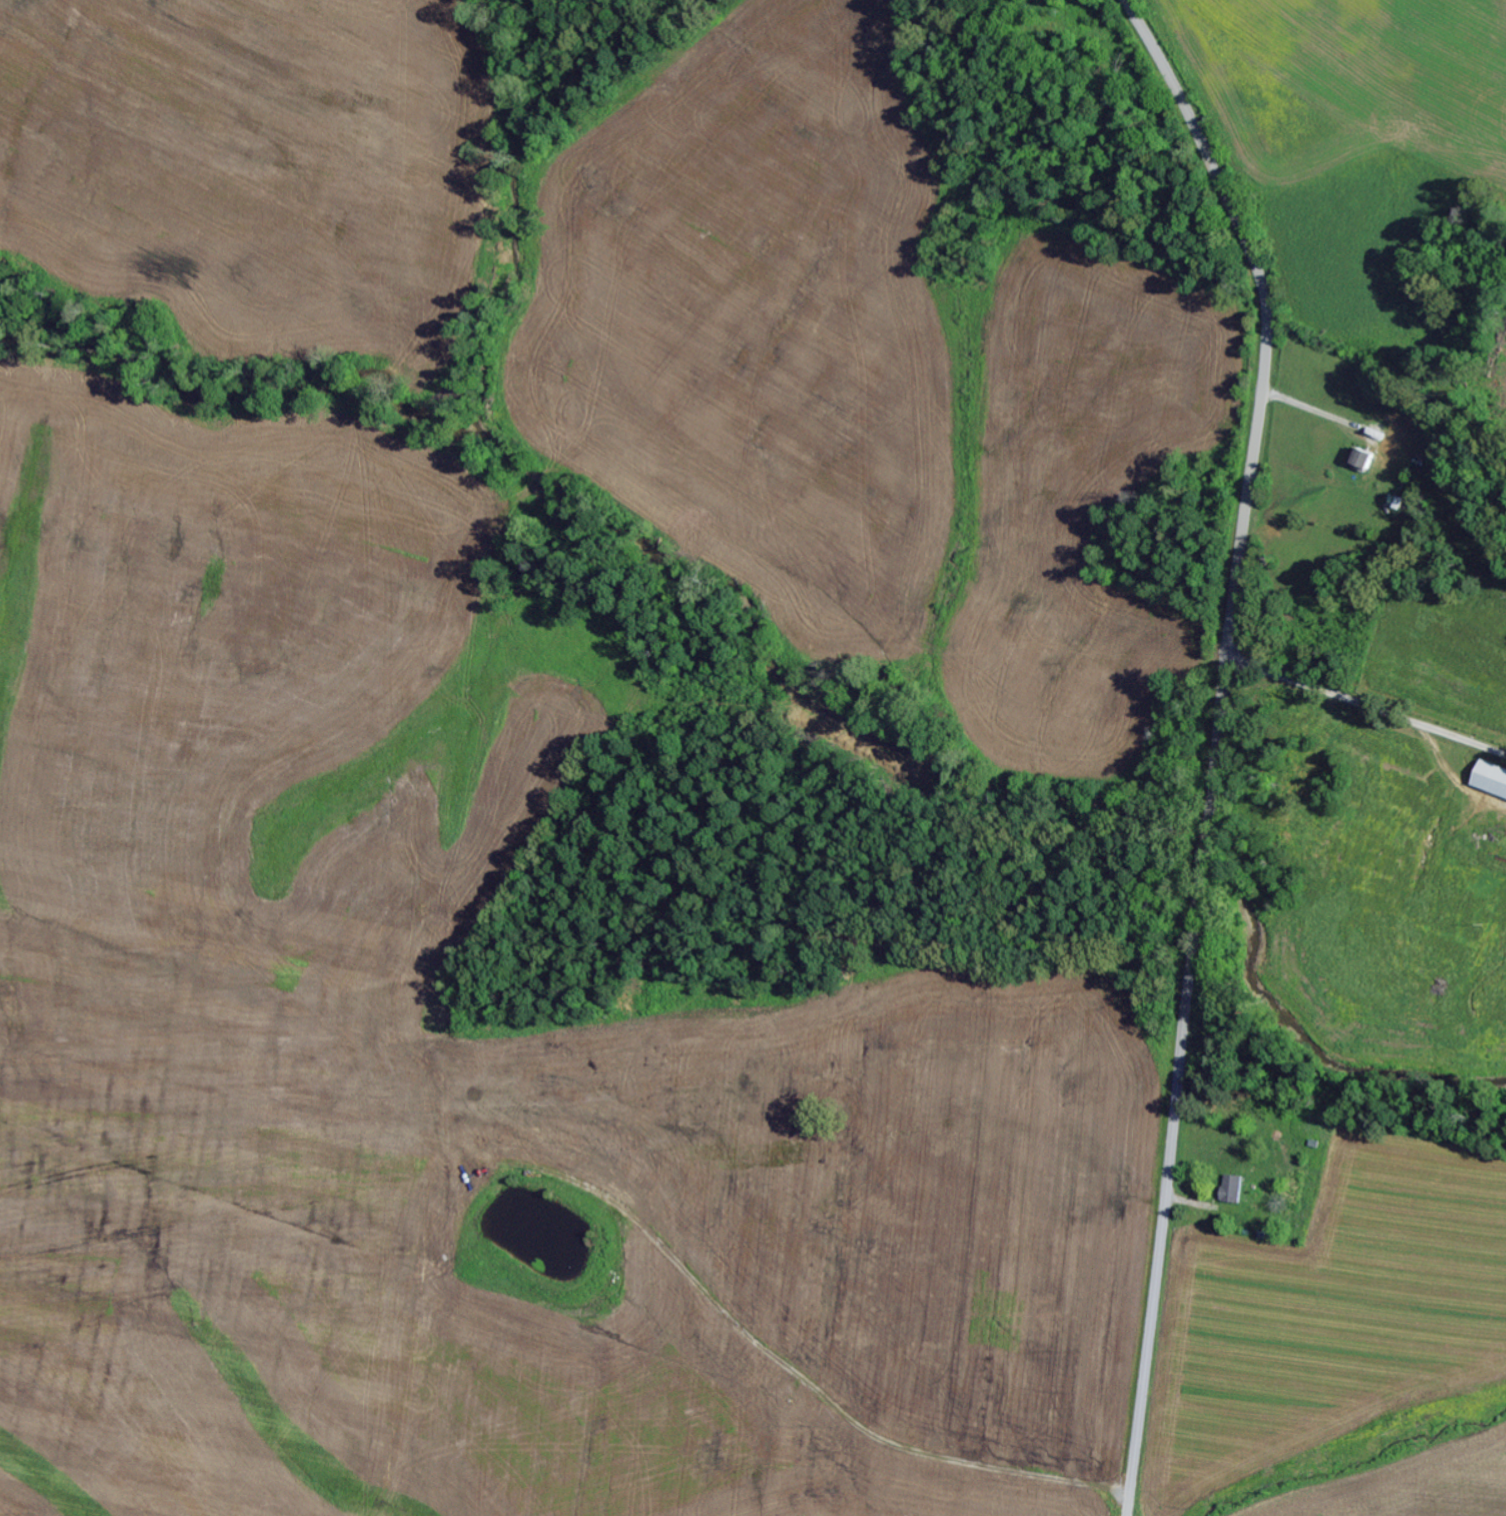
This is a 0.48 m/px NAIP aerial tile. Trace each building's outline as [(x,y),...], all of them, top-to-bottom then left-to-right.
[(1372,455),(1353,448),(1346,466),(1364,474),(1372,455)] [(1505,800),(1505,771),(1476,760),(1467,786),(1505,800)] [(1219,1202),(1237,1204),(1240,1178),(1222,1176),(1219,1202)]
